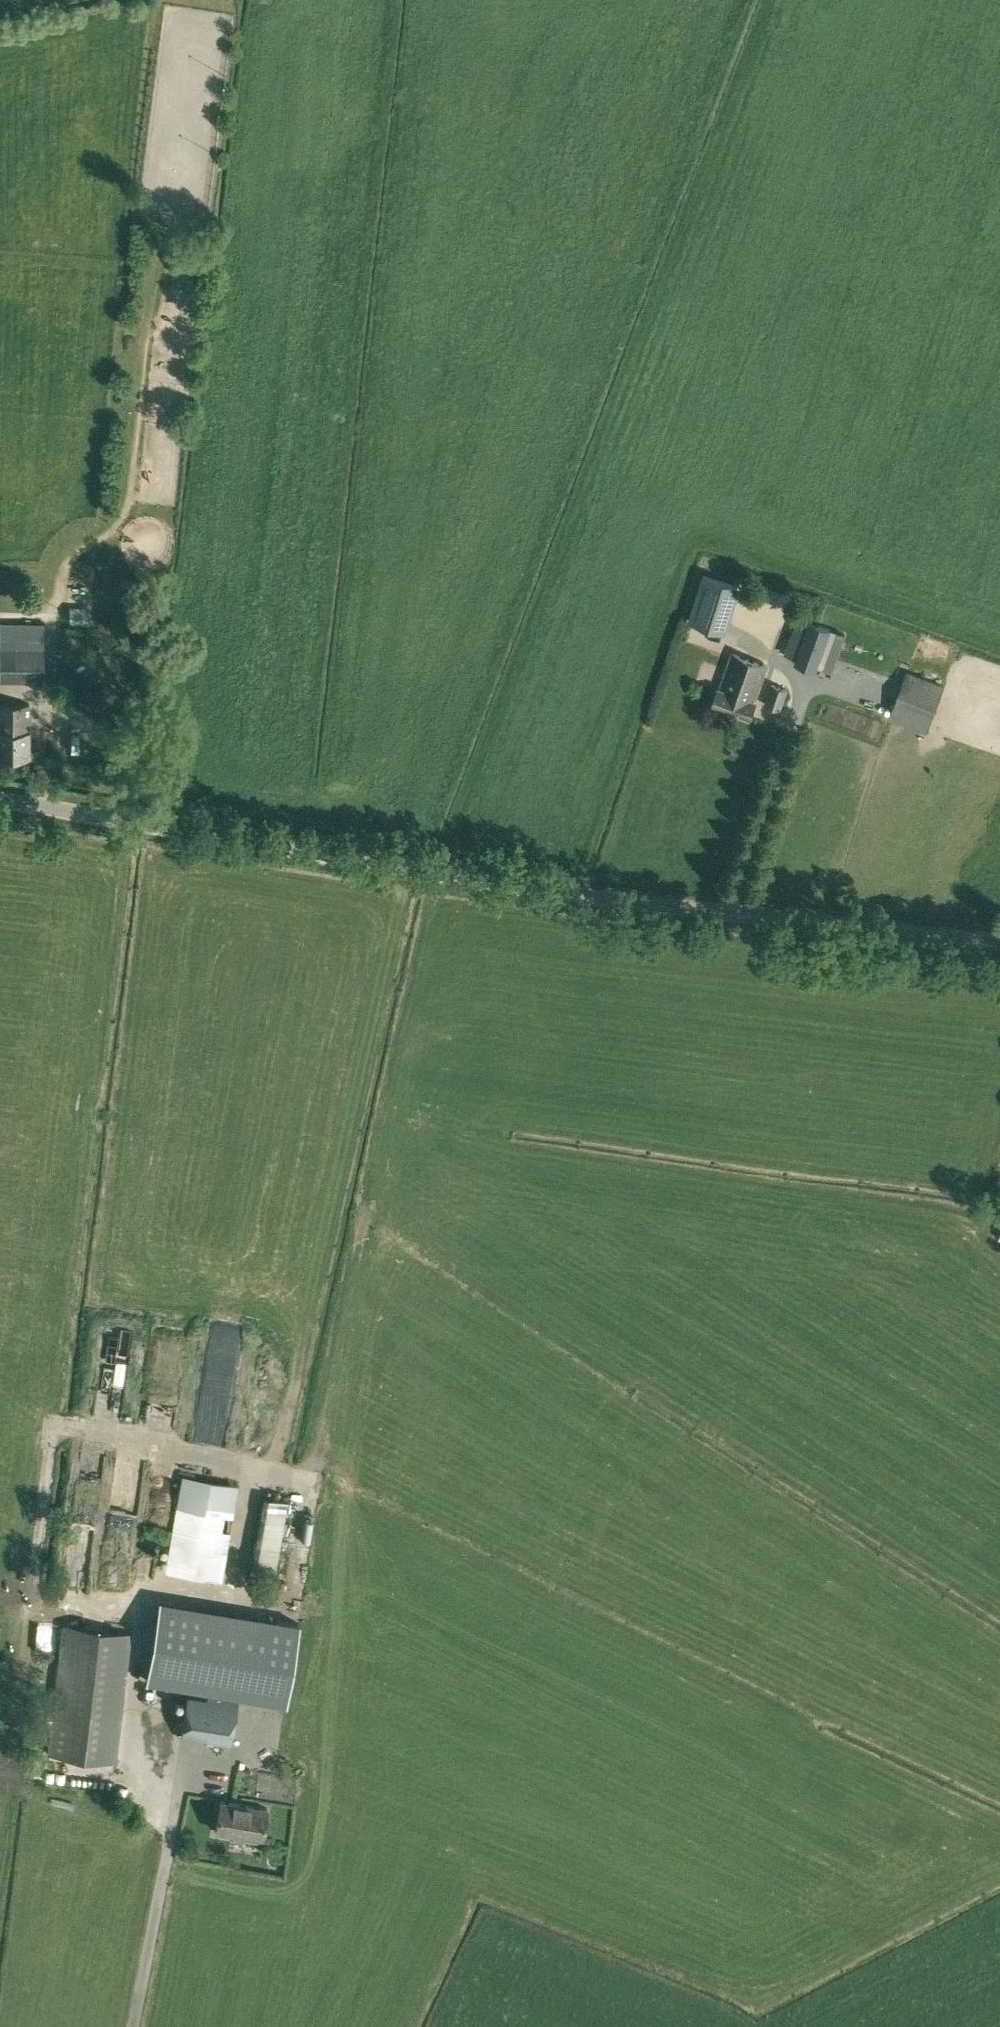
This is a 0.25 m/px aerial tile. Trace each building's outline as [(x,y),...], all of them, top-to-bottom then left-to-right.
[(701,574),(686,620),(721,631),(736,585),(701,574)] [(816,668),(830,629),(809,621),(795,660),(816,668)] [(43,680),(44,623),(0,623),(0,679),(43,680)] [(767,665),(732,653),(714,704),(750,717),(767,665)] [(926,732),(944,685),(907,671),(888,718),(926,732)] [(788,689),(772,684),(765,702),(781,708),(788,689)] [(30,756),(30,705),(0,704),(0,755),(30,756)] [(124,1357),(123,1331),(107,1331),(108,1357),(124,1357)] [(222,1580),(235,1499),(238,1484),(183,1475),(180,1490),(166,1572),(222,1580)] [(257,1492),(251,1568),(273,1570),(280,1494),(257,1492)] [(133,1534),(132,1576),(151,1577),(151,1534),(133,1534)] [(143,1672),(178,1676),(188,1598),(153,1593),(143,1672)] [(250,1680),(261,1610),(208,1602),(197,1671),(250,1680)] [(266,1618),(254,1699),(287,1704),(299,1623),(266,1618)] [(65,1624),(54,1713),(50,1757),(115,1763),(119,1720),(130,1631),(65,1624)] [(187,1696),(180,1737),(229,1745),(237,1701),(220,1698),(219,1701),(187,1696)] [(215,1830),(232,1833),(231,1840),(241,1842),(242,1834),(262,1838),(267,1807),(220,1800),(215,1830)]
